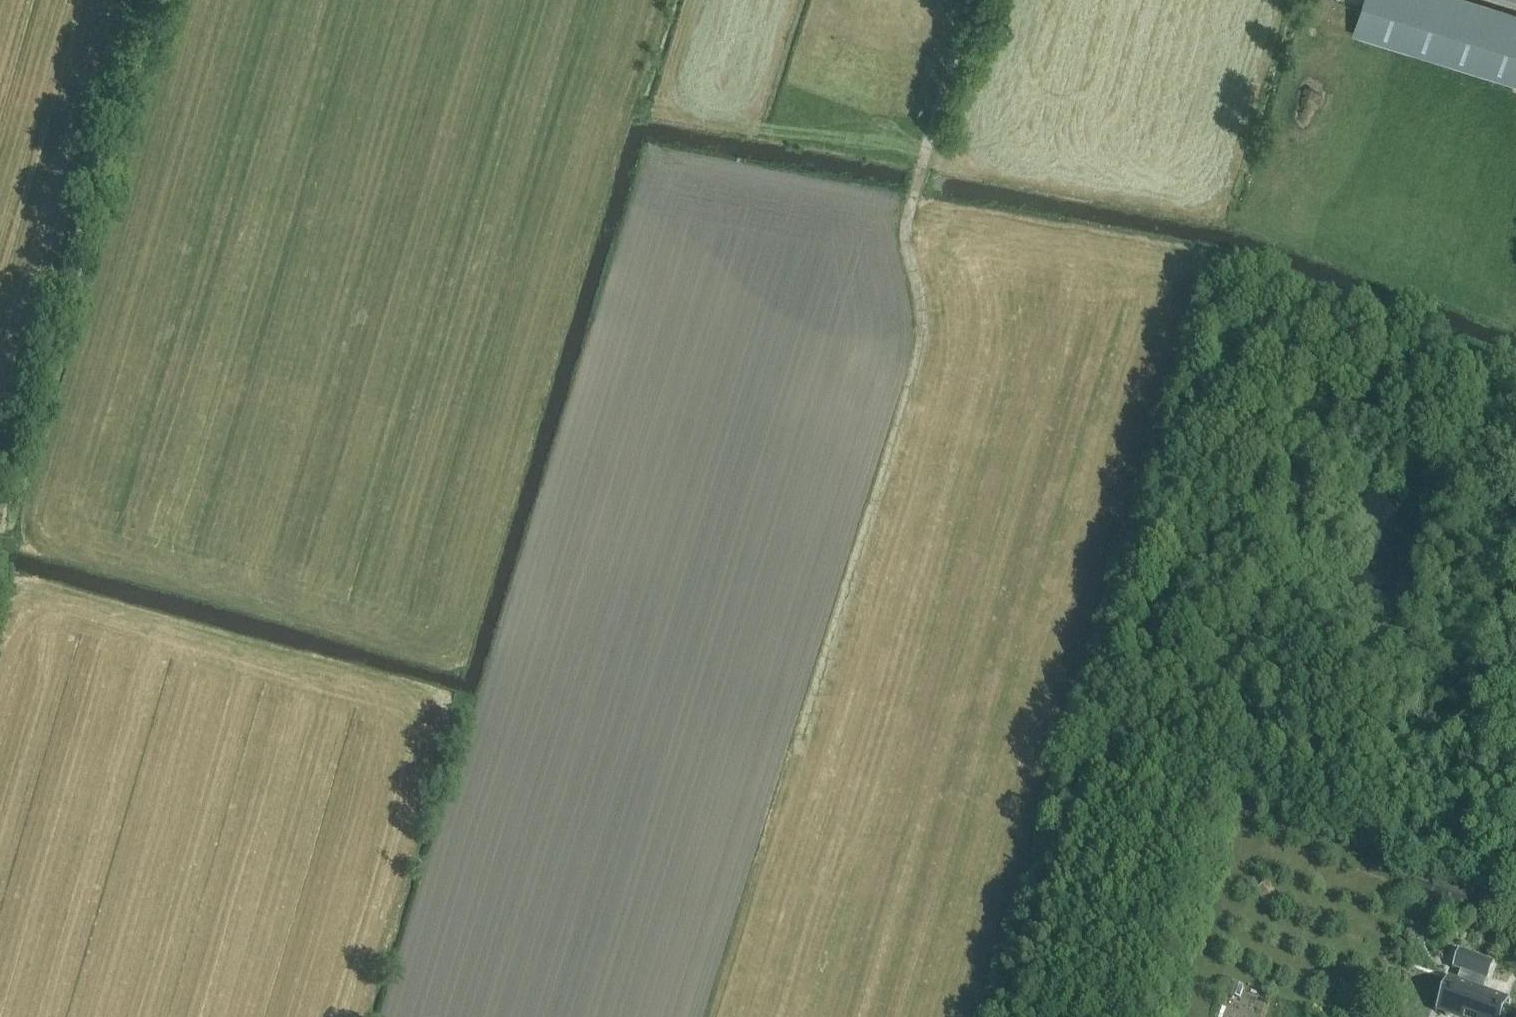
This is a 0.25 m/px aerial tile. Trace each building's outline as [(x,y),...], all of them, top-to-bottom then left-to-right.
[(1474,0),(1364,0),(1353,35),(1515,85),(1515,13),(1474,0)] [(1269,884),(1256,893),(1267,908),(1280,899),(1269,884)] [(1445,1016),(1446,1016),(1501,1016),(1502,1016),(1500,1015),(1502,1012),(1505,1002),(1508,1003),(1509,1004),(1509,1002),(1508,1002),(1481,992),(1485,982),(1488,983),(1488,981),(1488,979),(1489,976),(1493,967),(1494,967),(1494,965),(1493,965),(1459,952),(1458,952),(1458,954),(1453,968),(1452,970),(1453,970),(1461,973),(1445,1016)] [(1403,986),(1435,998),(1442,980),(1415,970),(1412,978),(1406,976),(1403,986)]
